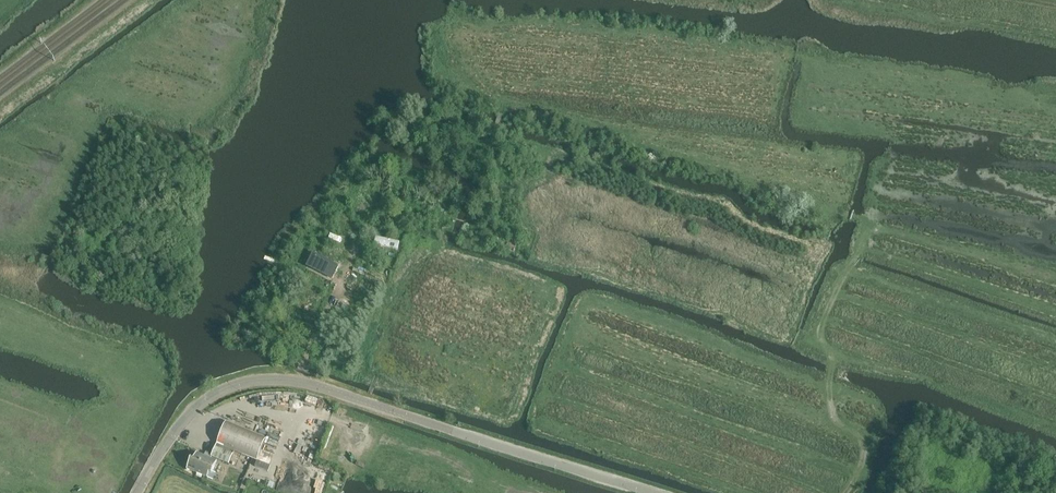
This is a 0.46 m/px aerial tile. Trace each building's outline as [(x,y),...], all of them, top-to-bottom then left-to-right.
[(377,237),(375,245),(388,247),(401,250),(402,243),(377,237)] [(338,266),(314,254),(308,267),(332,279),(338,266)] [(212,454),(211,456),(236,467),(241,454),(257,460),(267,438),(226,421),(212,454)] [(192,459),(187,469),(205,476),(213,480),(215,473),(213,472),(217,461),(211,458),(211,456),(212,454),(206,452),(204,456),(197,453),(194,460),(192,459)] [(259,456),(256,466),(269,470),(272,460),(259,456)]
